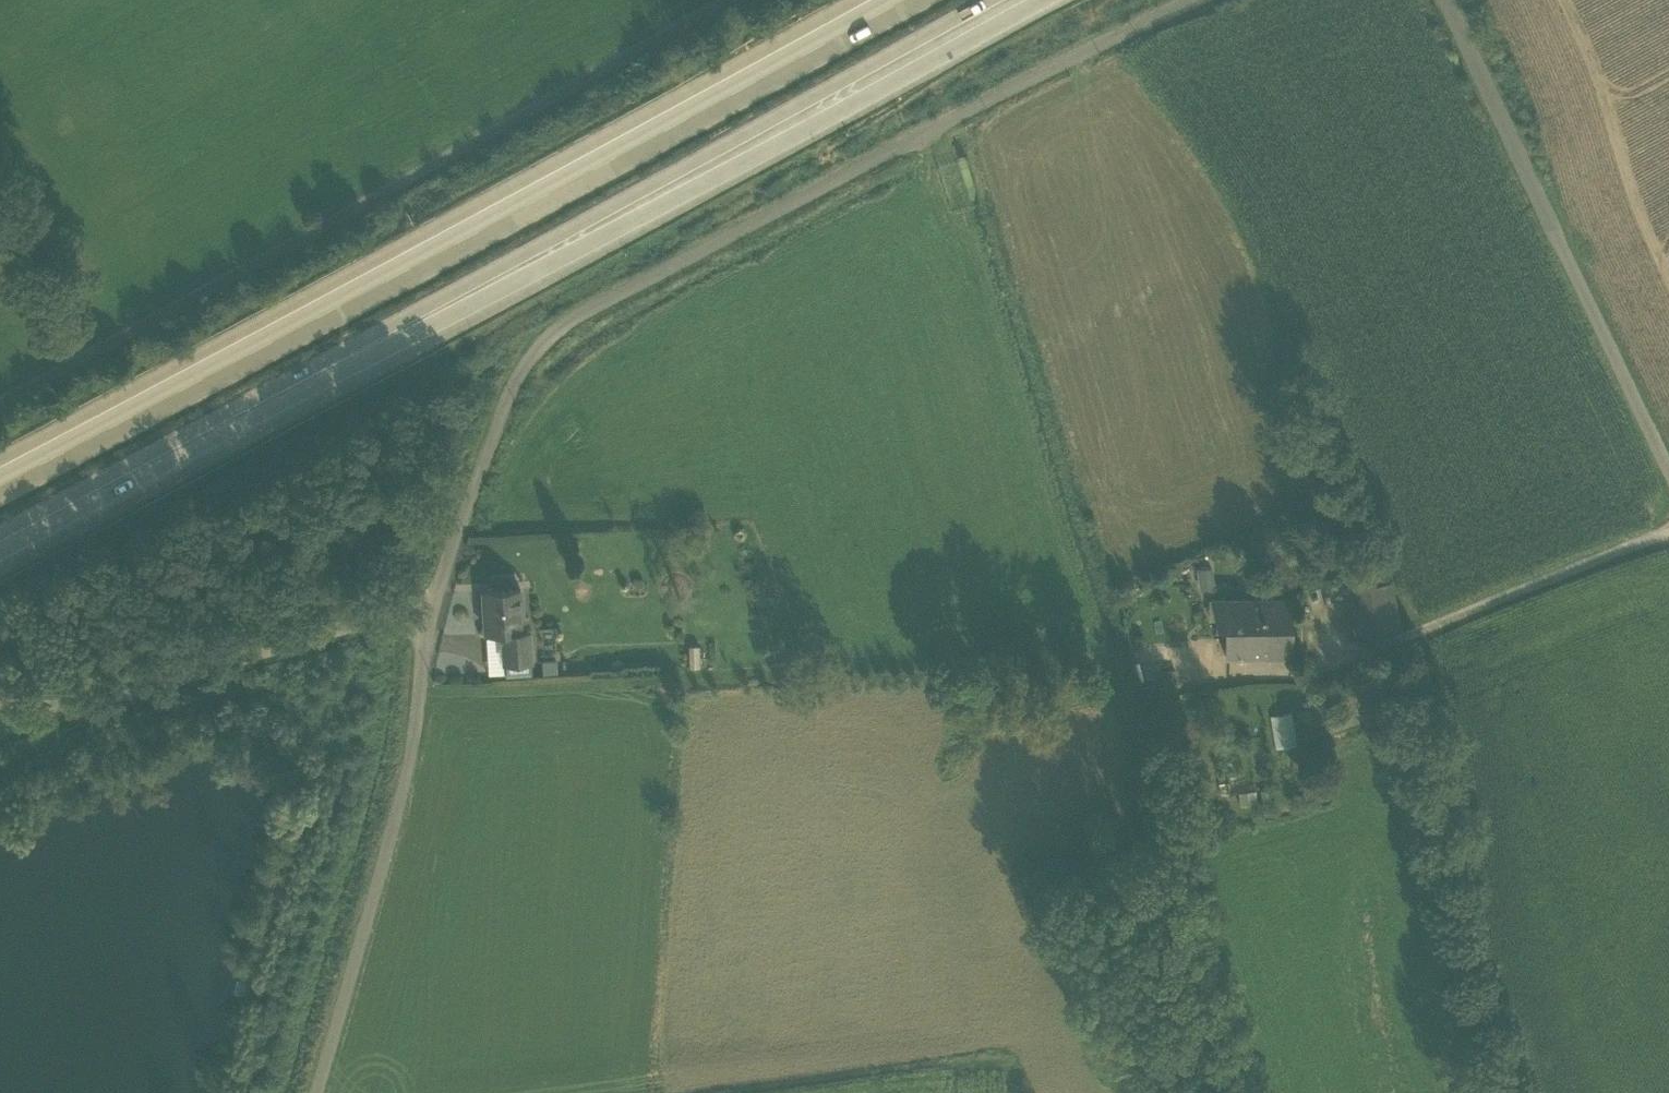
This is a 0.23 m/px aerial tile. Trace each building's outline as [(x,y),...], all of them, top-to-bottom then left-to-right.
[(1205,592),(1216,591),(1212,564),(1201,565),(1205,592)] [(519,588),(482,590),(485,632),(502,631),(523,630),(523,629),(519,588)] [(1291,597),(1225,599),(1224,654),(1292,654),(1291,597)] [(528,629),(523,629),(523,630),(502,631),(504,659),(525,658),(529,657),(528,629)] [(526,673),(525,658),(504,659),(505,674),(526,673)] [(1270,713),(1274,747),(1296,744),(1292,711),(1270,713)]
